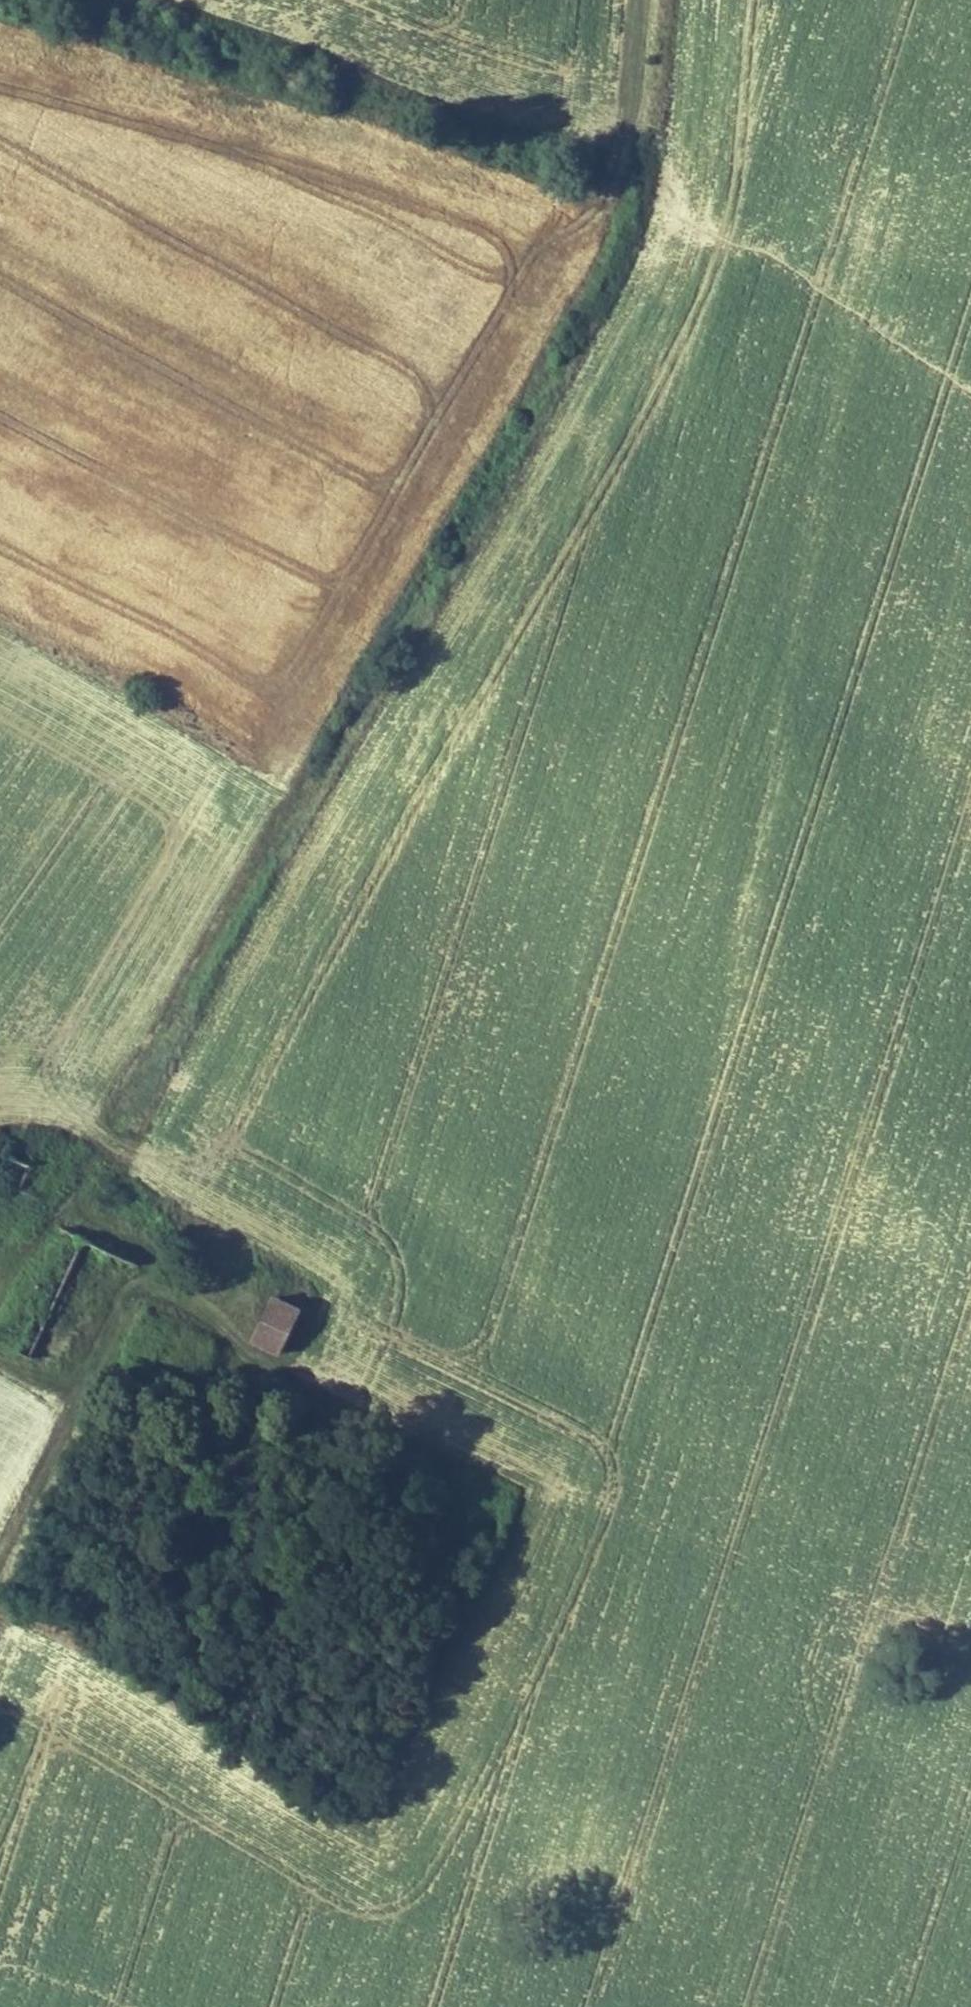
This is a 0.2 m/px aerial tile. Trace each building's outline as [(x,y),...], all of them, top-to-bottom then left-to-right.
[(279,1348),(298,1299),(267,1287),(248,1337),(279,1348)]
